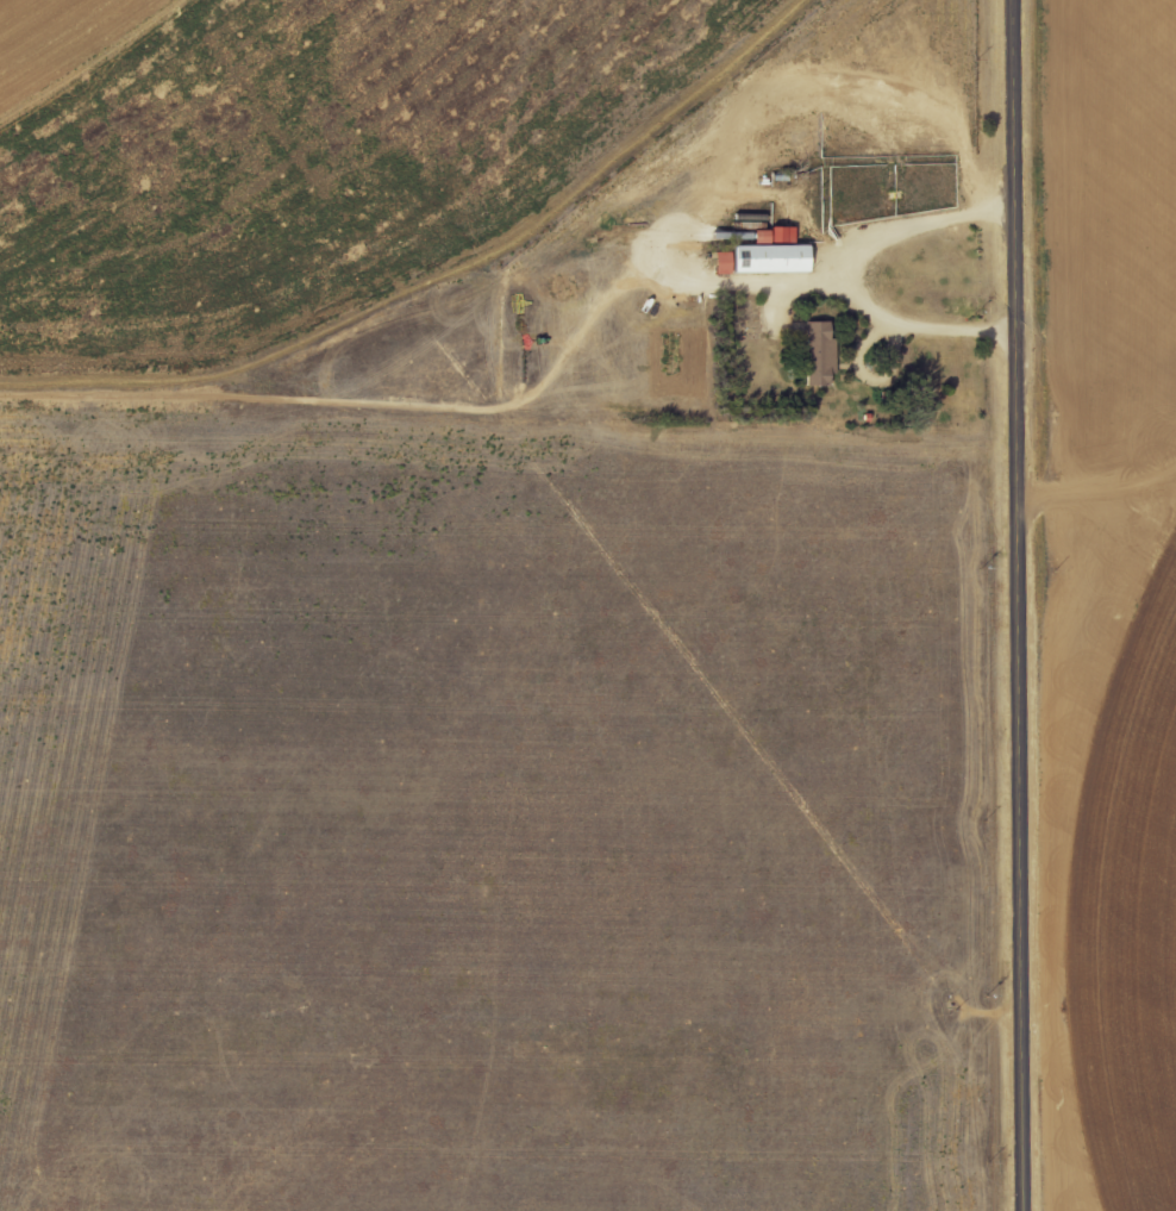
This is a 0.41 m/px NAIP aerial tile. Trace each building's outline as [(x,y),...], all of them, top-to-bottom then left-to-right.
[(807,323),(810,387),(836,386),(834,322),(807,323)]
